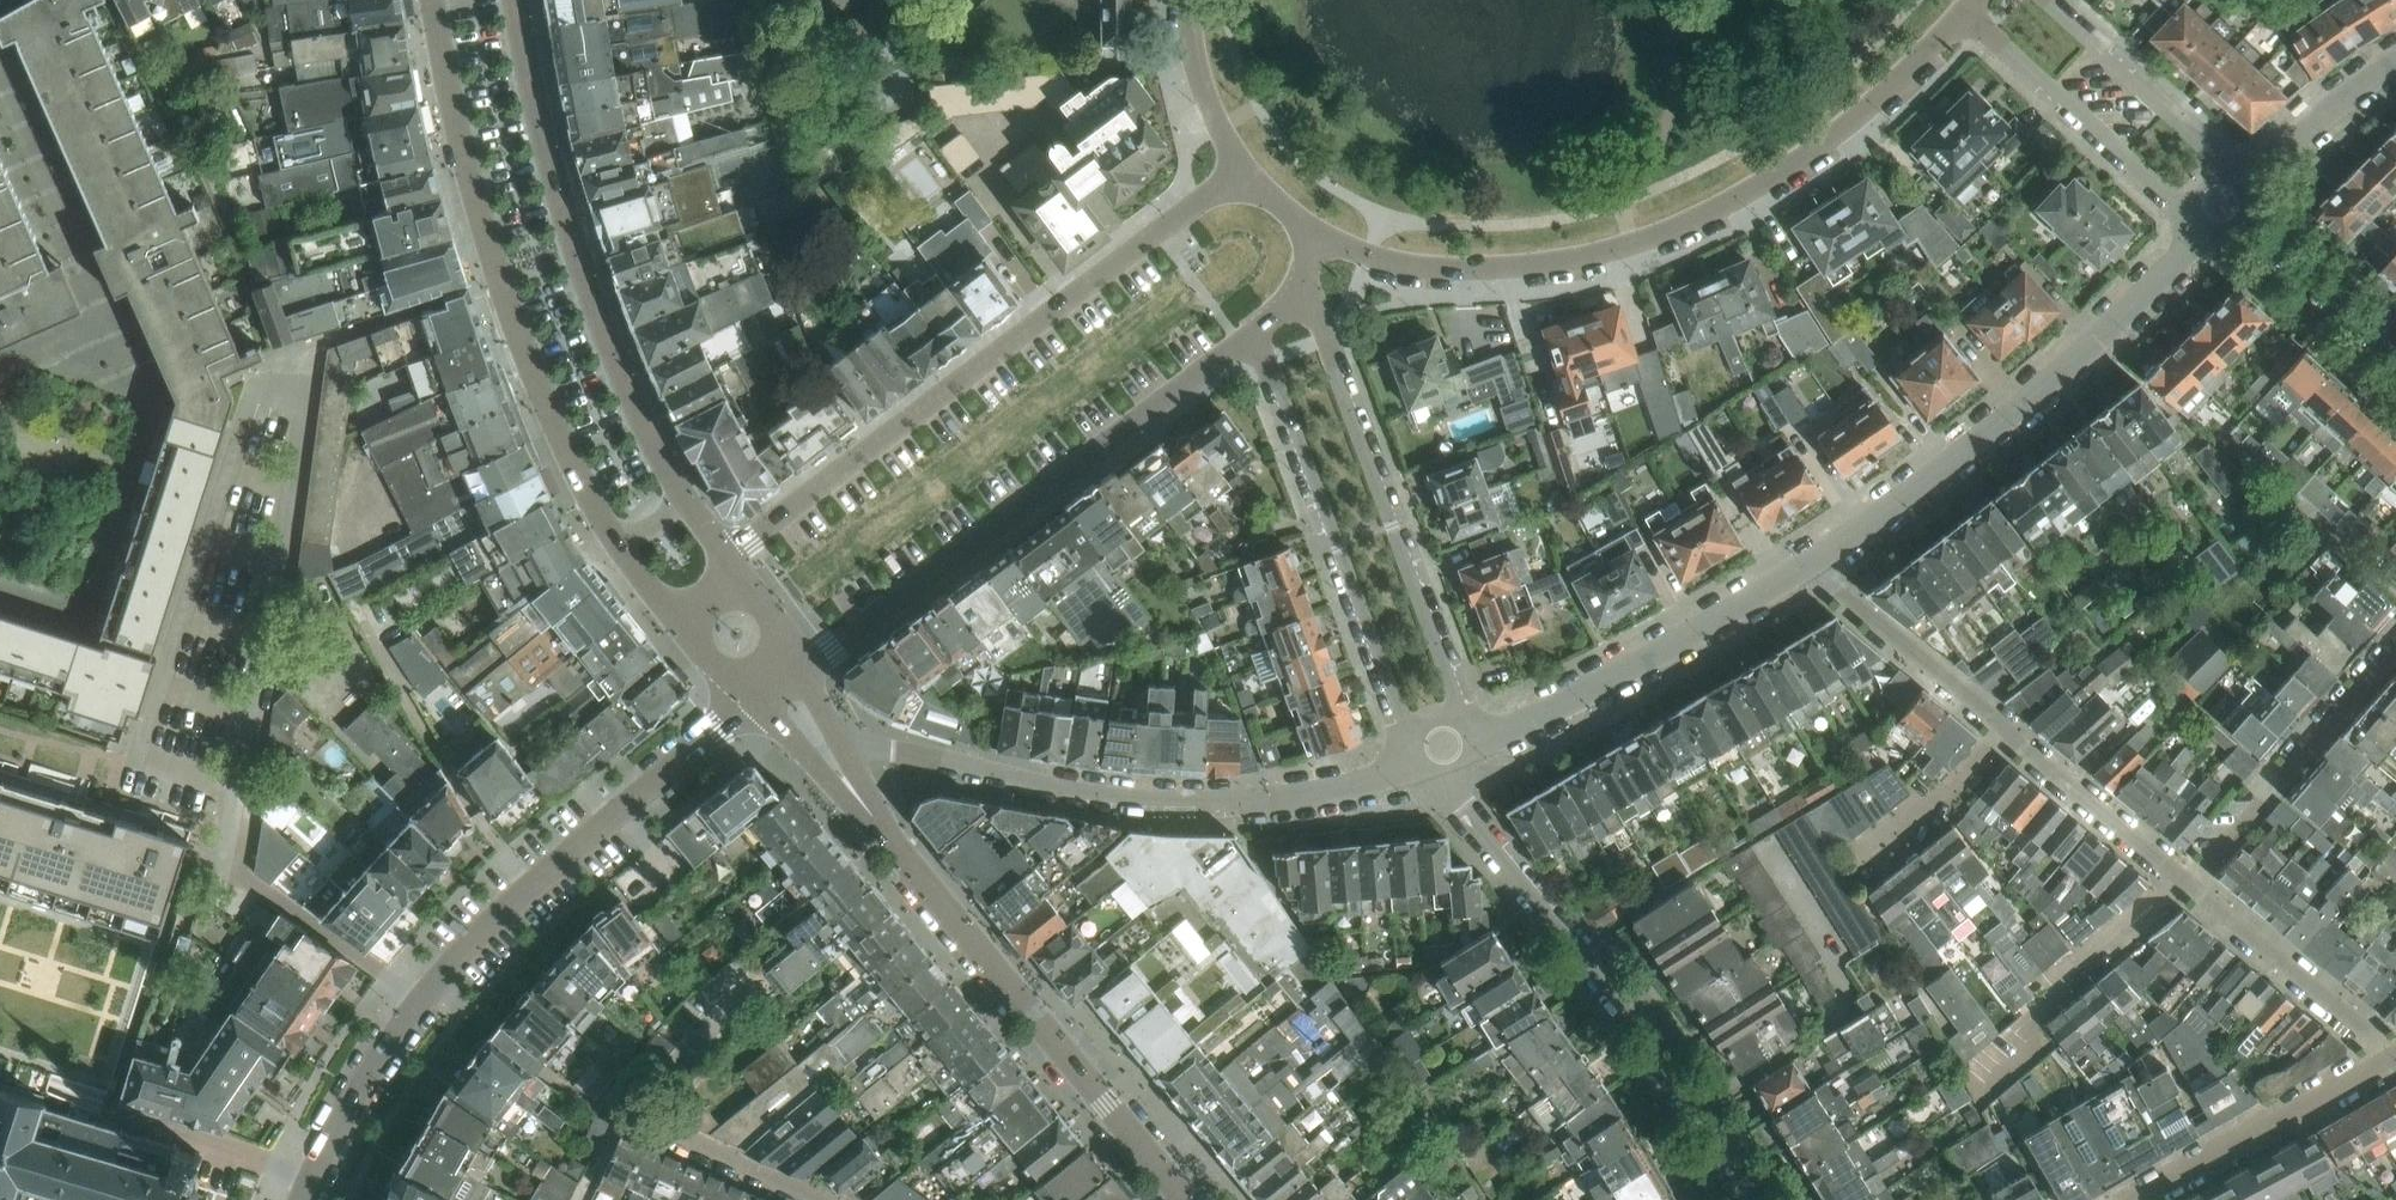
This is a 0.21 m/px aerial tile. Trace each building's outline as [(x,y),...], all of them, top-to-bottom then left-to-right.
[(104,9),(86,17),(79,0),(54,0),(65,26),(0,55),(0,356),(222,427),(231,398),(217,367),(255,351),(104,9)] [(145,0),(118,0),(130,22),(126,24),(135,44),(147,37),(144,30),(157,24),(145,0)] [(178,0),(145,0),(157,24),(184,11),(178,0)] [(184,11),(200,2),(199,0),(178,0),(184,11)] [(401,0),(312,0),(274,6),(274,5),(266,6),(271,42),(405,22),(401,0)] [(553,22),(622,11),(682,3),(681,0),(549,0),(553,22)] [(675,33),(675,31),(735,23),(732,0),(704,0),(622,11),(553,22),(552,22),(557,51),(675,33)] [(1082,53),(1081,66),(1118,66),(1118,46),(1142,46),(1141,19),(1135,19),(1135,18),(1131,18),(1131,0),(1090,0),(1100,4),(1101,42),(1099,44),(1099,45),(1097,47),(1094,49),(1091,51),(1088,52),(1082,53)] [(2222,15),(2206,0),(2204,0),(2197,8),(2191,2),(2177,16),(2155,39),(2167,50),(2167,53),(2173,58),(2177,58),(2178,60),(2222,15)] [(2177,16),(2191,2),(2190,1),(2190,0),(2166,0),(2163,3),(2177,16)] [(2336,0),(2320,0),(2316,3),(2320,12),(2313,17),(2336,61),(2360,44),(2336,0)] [(2366,0),(2336,0),(2360,44),(2382,31),(2366,0)] [(2382,31),(2395,22),(2395,0),(2366,0),(2382,31)] [(2272,8),(2261,20),(2269,27),(2277,19),(2278,18),(2272,8)] [(2336,61),(2313,17),(2309,21),(2303,12),(2288,23),(2293,32),(2292,33),(2315,77),(2336,61)] [(2202,82),(2237,45),(2230,38),(2237,29),(2222,15),(2178,60),(2182,63),(2182,67),(2188,73),(2192,72),(2202,82)] [(406,29),(405,22),(271,42),(275,66),(296,63),(299,83),(333,77),(354,74),(411,66),(406,29)] [(222,34),(217,47),(218,52),(236,49),(228,31),(222,34)] [(681,72),(680,62),(675,33),(557,51),(562,80),(663,64),(668,63),(669,68),(675,73),(681,72)] [(2226,104),(2269,59),(2253,44),(2245,52),(2237,45),(2202,82),(2215,93),(2215,97),(2221,103),(2224,102),(2226,104)] [(740,78),(740,76),(739,70),(765,65),(763,48),(741,51),(694,59),(688,77),(675,79),(664,71),(663,64),(562,80),(567,109),(638,99),(740,78)] [(2299,57),(2286,71),(2303,86),(2311,79),(2299,57)] [(2254,130),(2290,98),(2277,84),(2285,74),(2269,59),(2226,104),(2229,107),(2229,111),(2236,116),(2239,116),(2254,130)] [(412,66),(411,66),(354,74),(333,77),(299,83),(279,86),(287,130),(357,116),(357,117),(419,103),(412,66)] [(1077,92),(1062,72),(1039,74),(1052,92),(1044,97),(1053,109),(1059,105),(1077,92)] [(1155,101),(1133,73),(1132,74),(1131,74),(1130,75),(1129,76),(1128,76),(1126,77),(1125,77),(1124,77),(1122,77),(1121,77),(1120,77),(1118,77),(1117,77),(1116,76),(1115,76),(1114,76),(1113,76),(1112,77),(1110,77),(1109,77),(1108,78),(1107,78),(1106,79),(1086,94),(1081,89),(1077,92),(1059,105),(1073,122),(1067,126),(1081,145),(1072,152),(1066,144),(1064,142),(1063,141),(1060,140),(1059,140),(1056,140),(1054,141),(1052,142),(1051,144),(1050,146),(1049,148),(1049,150),(1049,152),(1050,154),(1057,163),(1052,167),(1053,168),(1041,176),(1041,175),(1036,179),(1040,185),(1016,203),(1045,243),(1051,238),(1070,264),(1110,235),(1083,199),(1096,189),(1098,188),(1095,184),(1100,180),(1114,200),(1147,175),(1143,168),(1168,150),(1140,112),(1155,101)] [(1044,97),(1052,92),(1039,74),(1011,77),(1028,99),(1033,106),(1044,97)] [(1028,99),(1011,77),(995,79),(1012,101),(1017,108),(1028,99)] [(638,99),(567,109),(571,138),(572,141),(673,116),(673,114),(744,96),(740,78),(638,99)] [(1012,101),(995,79),(979,80),(996,103),(1001,109),(1012,101)] [(996,103),(979,80),(963,82),(980,104),(985,111),(996,103)] [(980,104),(963,82),(947,84),(964,106),(969,113),(980,104)] [(964,106),(947,84),(929,86),(931,98),(947,119),(964,106)] [(1942,117),(1941,119),(1985,165),(2001,149),(2005,153),(2027,132),(2014,118),(2008,124),(1990,105),(1986,109),(1970,91),(1954,106),(1949,106),(1942,112),(1942,117)] [(287,130),(274,133),(281,167),(427,136),(420,109),(419,103),(357,117),(357,116),(287,130)] [(681,146),(681,144),(673,116),(572,141),(583,172),(681,146)] [(929,136),(927,116),(871,133),(880,149),(894,141),(898,147),(919,132),(923,139),(929,136)] [(1985,165),(1941,119),(1938,122),(1932,122),(1926,128),(1926,133),(1912,147),(1956,193),(1985,165)] [(2046,125),(2038,133),(2048,143),(2056,135),(2046,125)] [(681,146),(583,172),(592,198),(649,182),(707,165),(752,152),(745,128),(681,146)] [(2395,129),(2395,131),(2385,143),(2395,154),(2395,128),(2395,129)] [(970,145),(961,133),(940,150),(948,161),(970,145)] [(434,166),(427,136),(271,169),(272,171),(259,174),(266,206),(359,184),(360,184),(434,166)] [(2385,143),(2364,166),(2395,195),(2395,154),(2385,143)] [(1052,167),(1035,144),(1024,152),(1041,175),(1041,176),(1053,168),(1052,167)] [(970,145),(948,161),(957,172),(978,156),(970,145)] [(1041,175),(1024,152),(1012,160),(1030,184),(1036,179),(1041,175)] [(1030,184),(1012,160),(1001,169),(1019,192),(1030,184)] [(649,182),(592,198),(611,254),(692,226),(691,223),(721,213),(707,165),(649,182)] [(2395,195),(2364,166),(2362,165),(2360,167),(2355,167),(2348,174),(2348,179),(2339,188),(2372,219),(2395,195)] [(442,196),(434,166),(360,184),(367,215),(442,196)] [(855,169),(845,177),(855,189),(864,181),(855,169)] [(2068,244),(2103,204),(2086,189),(2087,188),(2088,187),(2088,185),(2088,184),(2088,183),(2088,182),(2087,180),(2086,179),(2085,178),(2083,177),(2081,176),(2079,176),(2078,176),(2077,177),(2075,178),(2063,190),(2059,186),(2036,211),(2051,225),(2050,228),(2068,244)] [(1845,188),(1827,200),(1861,251),(1862,250),(1867,257),(1884,246),(1885,248),(1899,239),(1906,248),(1917,241),(1933,265),(1959,245),(1921,204),(1892,222),(1864,181),(1848,192),(1845,188)] [(818,187),(796,204),(806,216),(828,198),(818,187)] [(2339,188),(2319,208),(2320,217),(2348,243),(2362,229),(2377,243),(2388,232),(2372,219),(2339,188)] [(940,231),(918,248),(936,271),(938,274),(982,331),(1019,302),(989,262),(976,245),(984,239),(978,231),(992,221),(969,190),(954,202),(967,219),(945,236),(940,231)] [(276,282),(452,236),(442,196),(367,215),(273,241),(246,259),(256,288),(276,282)] [(1822,267),(1794,285),(1810,309),(1825,299),(1820,292),(1836,281),(1852,271),(1845,261),(1861,251),(1827,200),(1809,212),(1812,216),(1795,227),(1822,267)] [(1948,200),(1935,212),(1961,239),(1974,226),(1948,200)] [(2119,219),(2103,204),(2068,244),(2083,258),(2087,253),(2101,266),(2110,257),(2111,258),(2123,245),(2119,242),(2128,232),(2116,222),(2119,219)] [(611,254),(610,254),(619,283),(718,248),(741,240),(731,210),(721,213),(691,223),(692,226),(611,254)] [(1990,217),(1979,229),(1998,249),(2011,238),(1990,217)] [(2388,232),(2395,240),(2395,223),(2388,232)] [(2395,246),(2395,240),(2388,232),(2365,258),(2376,268),(2395,246)] [(334,298),(459,260),(456,251),(452,236),(276,282),(286,313),(334,298)] [(749,274),(750,276),(759,271),(747,239),(718,248),(619,283),(634,324),(749,274)] [(2042,271),(2050,263),(2039,252),(2030,260),(2042,271)] [(2380,272),(2395,286),(2395,254),(2380,272)] [(459,260),(334,298),(342,324),(443,291),(466,284),(468,283),(459,260)] [(1808,311),(1806,310),(1772,326),(1766,314),(1770,313),(1747,260),(1708,277),(1732,333),(1761,321),(1767,334),(1774,331),(1778,330),(1779,333),(1793,357),(1810,345),(1813,351),(1828,342),(1808,311)] [(2059,273),(2050,263),(2042,271),(2051,281),(2059,273)] [(2011,279),(1993,295),(1991,296),(2027,336),(2029,333),(2034,333),(2040,328),(2039,324),(2055,310),(2022,274),(2021,275),(2011,264),(2004,271),(2011,279)] [(898,267),(892,271),(904,287),(903,288),(953,353),(982,331),(938,274),(936,271),(922,282),(918,277),(910,283),(898,267)] [(651,364),(739,319),(738,319),(762,307),(750,276),(749,274),(634,324),(651,364)] [(953,353),(903,288),(894,275),(865,297),(878,314),(924,374),(953,353)] [(1708,277),(1670,294),(1682,322),(1670,327),(1676,339),(1687,334),(1688,337),(1687,337),(1691,346),(1692,345),(1693,347),(1717,336),(1731,330),(1708,277)] [(276,282),(256,288),(267,319),(276,345),(342,324),(334,298),(286,313),(276,282)] [(1991,296),(1993,295),(1986,287),(1963,308),(1972,319),(1969,322),(2002,358),(2015,346),(2020,346),(2025,342),(2025,338),(2027,336),(1991,296)] [(813,302),(808,291),(794,298),(800,309),(813,302)] [(2232,291),(2213,310),(2245,340),(2268,316),(2267,314),(2266,315),(2241,291),(2232,291)] [(406,362),(484,331),(472,296),(455,302),(338,344),(338,345),(344,362),(355,359),(378,351),(385,370),(406,362)] [(924,374),(878,314),(865,297),(845,312),(853,323),(864,337),(865,336),(905,389),(924,374)] [(1825,299),(1810,309),(1829,340),(1840,333),(1845,330),(1825,299)] [(1594,311),(1580,315),(1601,378),(1607,393),(1638,384),(1657,440),(1683,432),(1680,421),(1672,394),(1658,351),(1637,359),(1624,322),(1622,323),(1616,308),(1599,314),(1594,311)] [(2245,340),(2213,310),(2203,320),(2198,320),(2191,327),(2192,332),(2189,333),(2223,363),(2245,340)] [(1927,312),(1915,322),(1929,340),(1915,351),(1952,399),(1953,398),(1957,400),(1965,393),(1965,389),(1968,387),(1967,386),(1977,378),(1947,340),(1953,336),(1932,311),(1929,314),(1927,312)] [(1565,325),(1547,331),(1552,345),(1549,346),(1560,376),(1553,378),(1557,391),(1566,416),(1588,409),(1580,384),(1601,378),(1580,315),(1566,320),(1565,325)] [(664,391),(737,355),(736,354),(752,346),(739,319),(651,364),(663,392),(664,391)] [(748,377),(784,359),(785,363),(809,350),(800,323),(772,337),(762,341),(764,343),(738,356),(737,355),(664,391),(674,414),(677,419),(725,394),(750,382),(748,377)] [(853,323),(844,330),(855,344),(847,350),(887,403),(905,389),(865,336),(864,337),(853,323)] [(1847,332),(1845,330),(1840,333),(1859,358),(1858,358),(1868,371),(1880,361),(1853,327),(1847,332)] [(393,409),(498,368),(484,331),(406,362),(415,389),(389,398),(393,409)] [(1859,358),(1840,333),(1829,340),(1831,343),(1828,346),(1844,368),(1858,358),(1859,358)] [(2223,363),(2189,333),(2167,356),(2210,392),(2231,370),(2223,363)] [(1388,356),(1386,360),(1389,367),(1394,368),(1409,407),(1453,389),(1452,386),(1467,381),(1490,373),(1490,375),(1503,370),(1497,354),(1462,368),(1454,347),(1445,351),(1440,340),(1438,341),(1435,334),(1408,345),(1408,346),(1402,349),(1398,347),(1391,350),(1389,354),(1388,354),(1388,356)] [(2278,370),(2300,345),(2289,335),(2266,359),(2271,362),(2270,363),(2278,370)] [(824,345),(814,352),(825,367),(865,419),(887,403),(847,350),(844,353),(832,338),(824,345)] [(353,378),(355,359),(344,362),(338,345),(328,349),(324,375),(353,378)] [(2286,413),(2326,369),(2303,348),(2262,395),(2284,415),(2286,413)] [(1952,399),(1915,351),(1901,362),(1894,354),(1881,364),(1925,419),(1934,412),(1935,412),(1938,410),(1942,412),(1950,405),(1950,401),(1952,399)] [(2210,392),(2167,356),(2166,355),(2156,365),(2152,365),(2145,373),(2145,377),(2143,379),(2188,416),(2210,392)] [(801,393),(784,359),(748,377),(750,382),(725,394),(677,419),(685,434),(693,449),(735,429),(741,425),(740,422),(801,393)] [(2257,393),(2278,370),(2270,363),(2249,386),(2257,393)] [(380,465),(512,405),(501,378),(498,368),(393,409),(394,413),(362,430),(380,465)] [(2326,369),(2286,413),(2309,433),(2311,431),(2319,422),(2320,422),(2349,390),(2326,369)] [(1503,370),(1490,375),(1502,405),(1499,406),(1509,438),(1525,432),(1524,428),(1537,424),(1528,395),(1524,397),(1520,386),(1511,389),(1503,370)] [(351,392),(353,378),(324,375),(322,389),(351,392)] [(2185,442),(2138,383),(2112,404),(2158,461),(2185,442)] [(1787,385),(1773,394),(1790,420),(1791,420),(1793,423),(1807,414),(1787,385)] [(1841,410),(1841,411),(1875,459),(1888,450),(1889,441),(1898,434),(1864,385),(1851,394),(1855,401),(1841,410)] [(2257,393),(2249,386),(2241,395),(2249,402),(2257,393)] [(1689,388),(1672,394),(1680,421),(1697,416),(1689,388)] [(349,406),(351,392),(322,389),(320,403),(349,406)] [(2341,442),(2371,409),(2349,390),(2320,422),(2319,422),(2311,431),(2333,451),(2341,442)] [(826,449),(841,436),(840,436),(857,423),(834,392),(820,402),(807,401),(806,401),(802,395),(785,404),(791,412),(787,415),(782,407),(773,413),(778,421),(765,430),(773,441),(765,447),(788,478),(810,460),(811,461),(812,460),(812,459),(811,458),(811,456),(822,449),(824,449),(825,450),(826,450),(826,449)] [(1790,420),(1773,394),(1760,402),(1777,428),(1790,420)] [(347,420),(349,406),(320,403),(319,417),(347,420)] [(1837,404),(1809,423),(1843,472),(1852,466),(1861,468),(1875,459),(1841,411),(1841,410),(1837,404)] [(2158,461),(2112,404),(2088,423),(2131,478),(2134,481),(2158,461)] [(398,501),(526,440),(516,416),(512,405),(380,465),(398,501)] [(225,426),(173,409),(165,434),(217,451),(225,426)] [(2363,462),(2393,429),(2371,409),(2341,442),(2363,462)] [(1208,424),(1192,436),(1215,468),(1216,467),(1227,459),(1236,470),(1254,456),(1246,446),(1248,445),(1245,442),(1247,437),(1242,431),(1237,431),(1223,412),(1220,415),(1215,413),(1208,418),(1207,423),(1208,424)] [(345,434),(347,420),(319,417),(317,430),(345,434)] [(1794,514),(1761,460),(1744,471),(1737,460),(1736,460),(1730,450),(1725,453),(1704,419),(1686,430),(1699,451),(1716,477),(1728,471),(1762,528),(1773,522),(1775,525),(1794,514)] [(2131,478),(2088,423),(2064,442),(2107,496),(2131,478)] [(1558,427),(1542,432),(1541,432),(1548,455),(1549,454),(1563,502),(1578,492),(1558,427)] [(751,456),(735,429),(693,449),(695,453),(696,453),(714,484),(751,456)] [(2395,471),(2395,431),(2393,429),(2363,462),(2375,474),(2363,487),(2373,496),(2378,490),(2395,471)] [(343,448),(345,434),(317,430),(315,444),(343,448)] [(1686,430),(1673,438),(1686,459),(1699,451),(1686,430)] [(1776,451),(1761,460),(1794,514),(1811,504),(1808,499),(1818,493),(1789,444),(1788,445),(1780,432),(1769,439),(1776,451)] [(217,451),(165,434),(158,459),(209,476),(217,451)] [(2248,434),(2241,442),(2252,451),(2259,444),(2248,434)] [(1224,477),(1216,467),(1215,468),(1192,436),(1190,437),(1184,435),(1182,435),(1177,439),(1176,442),(1177,447),(1164,457),(1202,507),(1231,485),(1234,489),(1243,482),(1233,469),(1224,477)] [(2241,442),(2233,435),(2222,447),(2242,464),(2253,452),(2252,451),(2241,442)] [(2286,460),(2263,439),(2259,444),(2252,451),(2253,452),(2275,472),(2286,460)] [(414,532),(538,468),(526,440),(398,501),(414,532)] [(2107,496),(2064,442),(2041,460),(2085,514),(2107,496)] [(1434,487),(1441,506),(1487,488),(1480,469),(1487,467),(1499,463),(1501,459),(1502,456),(1502,453),(1498,443),(1478,451),(1480,455),(1429,475),(1426,479),(1429,486),(1434,487)] [(342,462),(343,448),(315,444),(313,458),(342,462)] [(2211,444),(2210,444),(2194,456),(2222,496),(2248,477),(2211,444)] [(788,478),(765,447),(751,456),(714,484),(714,485),(712,485),(725,509),(727,508),(729,513),(739,515),(788,478)] [(1621,452),(1605,457),(1609,469),(1625,464),(1621,452)] [(1202,507),(1164,457),(1162,454),(1159,456),(1154,454),(1147,460),(1147,465),(1134,475),(1167,519),(1167,518),(1179,535),(1188,528),(1193,525),(1187,519),(1202,507)] [(2287,461),(2286,460),(2275,472),(2295,489),(2313,471),(2294,454),(2287,461)] [(340,476),(342,462),(313,458),(311,472),(340,476)] [(209,476),(158,459),(150,484),(202,500),(209,476)] [(2085,514),(2041,460),(2018,478),(2061,533),(2085,514)] [(1167,519),(1134,475),(1125,463),(1096,484),(1095,484),(1095,485),(1137,541),(1138,539),(1167,519)] [(1550,466),(1536,471),(1537,476),(1539,480),(1543,481),(1548,481),(1554,479),(1550,466)] [(346,568),(330,575),(343,601),(356,594),(369,587),(452,545),(453,547),(551,496),(546,485),(545,485),(538,468),(414,532),(371,553),(358,561),(346,568)] [(2378,490),(2395,506),(2395,471),(2378,490)] [(338,490),(340,476),(311,472),(309,486),(338,490)] [(2061,533),(2018,478),(1994,497),(2037,551),(2061,533)] [(2305,480),(2295,489),(2319,511),(2329,501),(2305,480)] [(1516,523),(1501,483),(1487,488),(1441,506),(1442,509),(1439,510),(1438,515),(1441,522),(1445,524),(1448,523),(1453,537),(1495,520),(1499,529),(1516,523)] [(202,500),(150,484),(142,508),(194,525),(202,500)] [(1695,501),(1678,510),(1710,563),(1712,559),(1717,561),(1724,557),(1724,552),(1738,544),(1712,501),(1711,501),(1701,484),(1690,491),(1695,501)] [(1137,541),(1095,485),(1066,506),(1113,569),(1114,568),(1128,558),(1129,559),(1144,547),(1138,539),(1137,541)] [(336,503),(338,490),(309,486),(307,500),(336,503)] [(454,548),(450,550),(468,584),(479,577),(499,567),(500,569),(566,525),(551,496),(453,547),(454,548)] [(334,517),(336,503),(307,500),(306,514),(334,517)] [(2032,555),(1991,500),(1966,519),(2009,573),(2032,555)] [(1113,569),(1066,506),(1009,549),(1047,600),(1047,599),(1081,643),(1123,611),(1135,626),(1151,615),(1114,568),(1113,569)] [(1218,507),(1208,514),(1223,533),(1232,526),(1218,507)] [(194,525),(142,508),(134,533),(186,549),(194,525)] [(1710,563),(1678,510),(1663,518),(1658,509),(1648,515),(1658,533),(1654,535),(1680,578),(1694,570),(1699,572),(1706,568),(1706,563),(1710,563)] [(2345,509),(2333,523),(2342,531),(2353,519),(2354,517),(2345,509)] [(332,531),(334,517),(306,514),(304,527),(332,531)] [(2369,524),(2358,514),(2357,514),(2354,517),(2353,519),(2342,531),(2364,552),(2383,530),(2372,521),(2369,524)] [(2009,573),(1966,519),(1942,537),(1985,591),(2009,573)] [(2304,522),(2282,545),(2302,563),(2320,544),(2304,522)] [(499,567),(479,577),(503,619),(520,605),(521,606),(584,556),(566,525),(500,569),(499,567)] [(331,544),(332,531),(304,527),(302,542),(331,546),(331,544)] [(1636,527),(1595,550),(1597,554),(1627,607),(1628,607),(1633,611),(1641,606),(1640,600),(1655,592),(1632,550),(1645,543),(1636,527)] [(186,549),(134,533),(127,554),(126,557),(178,574),(186,549)] [(1985,591),(1942,537),(1918,554),(1962,609),(1985,591)] [(2247,554),(2237,562),(2243,569),(2272,547),(2266,539),(2247,554)] [(2241,573),(2218,543),(2197,558),(2220,589),(2241,573)] [(2148,547),(2135,557),(2142,566),(2155,555),(2148,547)] [(1290,552),(1289,548),(1244,564),(1251,582),(1240,587),(1236,590),(1235,594),(1237,601),(1255,596),(1256,596),(1300,581),(1294,565),(1297,560),(1294,553),(1290,552)] [(2306,567),(2376,628),(2395,606),(2395,605),(2365,578),(2356,588),(2335,570),(2341,563),(2324,548),(2306,567)] [(1047,600),(1009,549),(982,569),(1020,620),(1021,618),(1047,600)] [(1472,599),(1473,602),(1473,603),(1477,601),(1530,581),(1517,549),(1461,570),(1465,581),(1464,581),(1466,585),(1461,588),(1465,599),(1472,599)] [(1196,558),(1205,571),(1217,566),(1206,551),(1196,558)] [(1627,607),(1597,554),(1579,562),(1578,560),(1560,571),(1565,580),(1571,577),(1597,624),(1611,616),(1616,620),(1624,615),(1623,609),(1627,607)] [(1962,609),(1918,554),(1894,573),(1938,628),(1962,609)] [(466,691),(603,580),(584,556),(521,606),(520,605),(503,619),(469,647),(473,653),(459,665),(457,664),(449,671),(466,691)] [(178,574),(126,557),(118,582),(170,599),(178,574)] [(2395,562),(2395,561),(2385,572),(2395,582),(2395,562)] [(2376,628),(2306,567),(2302,572),(2319,587),(2312,595),(2333,614),(2325,623),(2356,651),(2376,628)] [(1020,620),(982,569),(948,595),(947,594),(947,595),(986,646),(982,648),(993,661),(997,658),(998,660),(1032,634),(1021,618),(1020,620)] [(1563,581),(1565,580),(1560,571),(1558,571),(1558,570),(1545,576),(1530,581),(1477,601),(1487,627),(1482,631),(1486,642),(1492,642),(1493,644),(1538,627),(1527,598),(1544,592),(1550,602),(1569,593),(1563,581)] [(1894,573),(1866,593),(1922,640),(1938,628),(1894,573)] [(2081,607),(2105,588),(2097,578),(2073,597),(2081,607)] [(575,650),(626,609),(603,580),(466,691),(490,719),(545,674),(575,650)] [(1301,584),(1300,581),(1256,596),(1262,614),(1252,619),(1248,622),(1247,625),(1248,633),(1267,627),(1268,628),(1311,612),(1306,597),(1309,592),(1306,585),(1301,584)] [(170,599),(118,582),(110,607),(162,623),(170,599)] [(2116,587),(2106,595),(2124,617),(2133,610),(2116,587)] [(986,646),(947,595),(933,605),(934,605),(918,617),(961,675),(982,660),(976,653),(982,648),(986,646)] [(2356,651),(2325,623),(2320,619),(2311,629),(2297,617),(2306,607),(2297,599),(2277,620),(2337,673),(2356,651)] [(1209,601),(1192,607),(1195,617),(1213,610),(1209,601)] [(162,623),(110,607),(102,632),(154,649),(162,623)] [(564,700),(645,633),(626,609),(575,650),(545,674),(564,700)] [(1312,615),(1311,612),(1268,628),(1275,646),(1251,654),(1256,668),(1323,643),(1318,629),(1321,624),(1318,616),(1312,615)] [(30,622),(5,614),(0,631),(0,670),(13,674),(30,622)] [(1867,667),(1884,656),(1842,622),(1840,623),(1836,616),(1812,630),(1840,678),(1843,676),(1847,684),(1860,677),(1862,682),(1872,675),(1867,667)] [(961,675),(918,617),(885,642),(924,694),(930,689),(929,688),(934,684),(940,692),(961,675)] [(2337,673),(2277,620),(2276,622),(2272,618),(2265,625),(2298,656),(2287,667),(2318,694),(2337,673)] [(38,682),(54,630),(30,622),(13,674),(38,682)] [(2047,622),(2024,639),(2030,647),(2029,647),(2033,651),(2056,634),(2047,622)] [(436,625),(423,636),(446,665),(460,654),(436,625)] [(63,690),(79,638),(54,630),(38,682),(63,690)] [(1840,678),(1812,630),(1786,646),(1821,705),(1823,703),(1834,697),(1833,694),(1848,684),(1847,684),(1843,676),(1840,678)] [(2201,691),(2232,660),(2204,631),(2173,662),(2201,691)] [(154,649),(102,632),(102,634),(98,644),(79,638),(63,690),(71,692),(67,705),(125,724),(130,711),(139,714),(157,658),(152,656),(154,649)] [(614,698),(663,656),(645,633),(595,674),(614,698)] [(2009,663),(2029,647),(2030,647),(2024,639),(2019,634),(1999,649),(2009,663)] [(391,649),(415,687),(439,669),(415,637),(391,649)] [(924,694),(885,642),(845,672),(845,688),(860,702),(861,701),(887,715),(886,716),(888,716),(889,715),(934,732),(954,739),(971,744),(977,724),(937,698),(930,689),(924,694)] [(1186,643),(1163,647),(1163,653),(1186,655),(1186,643)] [(1328,659),(1323,643),(1256,668),(1260,680),(1284,672),(1291,690),(1291,691),(1334,675),(1333,673),(1337,668),(1334,660),(1328,659)] [(2121,645),(2098,664),(2114,684),(2137,666),(2121,645)] [(1821,705),(1786,646),(1760,662),(1799,725),(1811,718),(1809,715),(1825,706),(1823,703),(1821,705)] [(1163,647),(1151,650),(1153,660),(1164,657),(1163,653),(1163,647)] [(1980,685),(2005,665),(1997,654),(1969,677),(1980,685)] [(668,707),(676,700),(682,696),(684,683),(663,656),(614,698),(615,699),(528,772),(526,773),(533,783),(547,800),(556,797),(646,725),(647,726),(668,706),(668,707)] [(1125,657),(1115,658),(1113,670),(1122,672),(1125,657)] [(1959,659),(1952,666),(1965,677),(1971,674),(1959,659)] [(2097,691),(2097,692),(2108,683),(2090,659),(2071,676),(2064,682),(2070,688),(2033,718),(2034,719),(2027,723),(2046,738),(2097,691)] [(1799,725),(1760,662),(1734,677),(1770,739),(1784,731),(1786,733),(1799,725)] [(2318,694),(2287,667),(2276,680),(2260,666),(2252,674),(2299,715),(2318,694)] [(1898,668),(1880,690),(1892,700),(1910,679),(1898,668)] [(2070,688),(2064,682),(2071,676),(2065,668),(2055,675),(2051,669),(2023,689),(2006,701),(2019,710),(2027,704),(2034,714),(2032,717),(2033,718),(2070,688)] [(448,680),(439,669),(415,687),(425,698),(448,680)] [(2250,692),(2241,702),(2249,710),(2250,708),(2281,735),(2299,715),(2252,674),(2252,675),(2243,685),(2250,692)] [(1340,691),(1334,675),(1291,691),(1291,690),(1284,693),(1289,706),(1296,704),(1303,722),(1346,706),(1345,705),(1348,700),(1346,692),(1340,691)] [(1770,739),(1734,677),(1706,694),(1743,758),(1772,742),(1770,739)] [(2390,678),(2370,700),(2395,722),(2395,683),(2390,678)] [(1909,753),(1947,710),(1910,679),(1892,700),(1904,710),(1885,733),(1909,753)] [(1155,771),(1158,685),(1148,685),(1147,708),(1134,707),(1131,768),(1147,770),(1147,771),(1155,771)] [(1179,772),(1181,710),(1173,709),(1174,686),(1158,685),(1155,771),(1160,772),(1160,770),(1179,772)] [(1028,754),(1038,692),(1006,686),(996,749),(1028,754)] [(1204,716),(1206,716),(1207,688),(1194,687),(1193,710),(1181,710),(1179,772),(1200,773),(1202,773),(1204,716)] [(309,713),(287,691),(274,703),(271,721),(291,741),(294,724),(296,725),(309,713)] [(2122,718),(2097,692),(2097,691),(2046,738),(2074,761),(2122,718)] [(1062,760),(1070,713),(1069,713),(1072,698),(1038,692),(1028,754),(1062,760)] [(1743,758),(1706,694),(1680,710),(1713,765),(1715,769),(1731,761),(1733,764),(1743,758)] [(1072,714),(1070,713),(1062,760),(1094,766),(1105,704),(1091,702),(1092,698),(1075,696),(1072,714)] [(1131,768),(1134,707),(1121,706),(1121,702),(1110,700),(1099,766),(1131,768)] [(2370,700),(2346,727),(2342,732),(2378,764),(2383,759),(2395,743),(2395,722),(2370,700)] [(2196,707),(2190,701),(2180,711),(2186,718),(2189,716),(2188,715),(2196,707)] [(2241,702),(2222,723),(2261,758),(2281,735),(2250,708),(2249,710),(2241,702)] [(464,806),(439,768),(436,771),(370,704),(344,729),(369,755),(374,750),(395,772),(382,784),(451,855),(455,855),(463,846),(462,840),(456,833),(461,828),(466,827),(471,822),(470,818),(464,806)] [(1352,723),(1346,706),(1303,722),(1296,724),(1301,737),(1308,735),(1315,754),(1358,739),(1357,737),(1360,732),(1357,724),(1352,723)] [(2217,725),(2196,707),(2188,715),(2189,716),(2209,734),(2217,725)] [(1713,765),(1680,710),(1643,732),(1676,788),(1695,777),(1694,776),(1713,765)] [(1948,770),(1977,736),(1947,710),(1909,753),(1911,755),(1907,759),(1919,769),(1914,775),(1924,784),(1941,764),(1948,770)] [(1204,716),(1202,773),(1237,772),(1257,769),(1247,740),(1239,717),(1206,716),(1204,716)] [(271,721),(264,762),(286,766),(291,741),(271,721)] [(2125,741),(2091,775),(2114,793),(2142,763),(2141,763),(2146,758),(2136,749),(2154,731),(2147,722),(2126,741),(2125,741)] [(2237,743),(2217,725),(2209,734),(2230,751),(2237,743)] [(1676,788),(1643,732),(1616,747),(1651,807),(1662,801),(1660,797),(1676,788)] [(2378,764),(2342,732),(2323,753),(2372,796),(2380,787),(2363,773),(2373,761),(2378,765),(2378,764)] [(1269,734),(1255,740),(1254,740),(1263,768),(1280,763),(1269,734)] [(528,772),(497,735),(457,769),(488,819),(533,783),(526,773),(528,772)] [(2258,761),(2237,743),(2230,751),(2230,752),(2226,756),(2216,766),(2222,771),(2229,764),(2244,778),(2258,761)] [(2178,763),(2183,766),(2194,753),(2185,746),(2170,763),(2163,758),(2152,772),(2142,763),(2114,793),(2137,812),(2178,763)] [(1651,807),(1616,747),(1589,763),(1622,820),(1637,812),(1639,814),(1651,807)] [(1862,750),(1855,754),(1868,775),(1875,770),(1862,750)] [(2304,775),(2345,811),(2356,799),(2363,805),(2362,806),(2394,834),(2395,832),(2395,818),(2386,809),(2372,796),(2323,753),(2304,775)] [(1836,762),(1825,768),(1837,787),(1846,781),(1836,762)] [(1622,820),(1589,763),(1561,780),(1595,836),(1597,839),(1625,824),(1622,820)] [(2198,787),(2198,786),(2179,771),(2183,766),(2178,763),(2137,812),(2160,830),(2198,787)] [(1868,775),(1864,777),(1886,812),(1909,794),(1886,764),(1875,770),(1868,775)] [(1990,824),(2001,813),(2028,779),(2012,765),(2005,766),(1961,817),(1962,818),(1956,823),(1973,844),(1990,824)] [(684,817),(665,833),(666,834),(667,833),(693,865),(693,866),(694,867),(720,844),(779,795),(776,791),(755,766),(755,768),(746,768),(746,766),(684,817)] [(107,1093),(161,923),(162,922),(182,857),(187,842),(188,840),(191,829),(176,824),(140,813),(130,809),(86,795),(27,777),(16,773),(0,768),(0,1058),(107,1093)] [(451,855),(382,784),(382,785),(373,775),(359,787),(379,808),(366,820),(370,825),(371,824),(428,878),(449,856),(451,855)] [(1809,802),(1836,786),(1829,775),(1802,791),(1809,802)] [(2334,838),(2353,818),(2304,775),(2286,796),(2334,838)] [(2220,787),(2208,776),(2198,786),(2198,787),(2160,830),(2181,847),(2208,818),(2199,810),(2220,787)] [(1886,812),(1864,777),(1846,788),(1869,825),(1886,812)] [(2020,828),(2048,796),(2028,779),(2001,813),(1990,824),(1973,844),(1976,848),(1999,832),(2010,842),(2021,829),(2020,828)] [(1595,836),(1561,780),(1535,795),(1569,851),(1575,860),(1588,852),(1582,844),(1595,836)] [(307,821),(267,787),(265,804),(297,832),(305,823),(307,821)] [(770,864),(819,824),(788,787),(779,795),(720,844),(732,860),(752,843),(770,864)] [(1869,825),(1846,788),(1839,792),(1827,799),(1852,838),(1869,825)] [(2390,796),(2394,800),(2386,809),(2395,818),(2395,788),(2390,796)] [(1802,791),(1784,801),(1791,812),(1809,802),(1802,791)] [(938,793),(925,797),(919,799),(911,816),(937,848),(980,812),(983,809),(988,816),(1003,805),(1001,804),(1000,805),(938,793)] [(1569,851),(1535,795),(1508,811),(1532,851),(1544,866),(1569,851)] [(2020,866),(2067,812),(2048,796),(2020,828),(2021,829),(2031,837),(2012,859),(2020,866)] [(2230,817),(2251,811),(2247,796),(2226,801),(2230,817)] [(1852,838),(1827,799),(1805,812),(1813,825),(1822,839),(1831,853),(1831,854),(1852,838)] [(2241,846),(2215,875),(2233,890),(2274,844),(2289,826),(2299,815),(2282,799),(2266,818),(2273,825),(2249,853),(2241,846)] [(297,832),(265,804),(263,819),(289,842),(289,841),(297,832)] [(1012,844),(1049,814),(1003,805),(988,816),(1012,844)] [(1774,807),(1756,817),(1763,829),(1782,818),(1774,807)] [(1813,825),(1805,812),(1804,811),(1775,830),(1784,844),(1813,825)] [(980,812),(937,848),(965,882),(1009,847),(980,812)] [(2059,860),(2086,828),(2067,812),(2020,866),(2008,881),(2028,899),(2037,891),(2036,890),(2025,879),(2048,851),(2059,860)] [(983,904),(1053,847),(1086,821),(1049,814),(1012,844),(1009,847),(965,882),(983,904)] [(2316,828),(2299,815),(2289,826),(2305,840),(2316,828)] [(256,872),(256,873),(272,884),(281,871),(284,866),(287,862),(288,861),(296,849),(297,848),(289,841),(289,842),(263,819),(260,840),(259,847),(258,854),(256,872)] [(1071,869),(1121,828),(1112,827),(1114,826),(1104,824),(1103,824),(1086,821),(1053,847),(1071,869)] [(371,824),(370,825),(348,847),(356,855),(406,902),(428,878),(371,824)] [(775,922),(849,860),(819,824),(770,864),(788,885),(755,912),(767,928),(775,922)] [(1822,839),(1813,825),(1784,844),(1793,858),(1822,839)] [(1953,827),(1935,841),(1977,894),(1978,893),(1987,903),(2005,927),(2014,919),(1980,876),(1986,870),(1953,827)] [(1031,952),(1124,880),(1148,861),(1151,832),(1131,830),(1103,851),(1108,858),(1077,883),(1068,872),(1001,926),(1025,956),(1031,952)] [(2049,915),(2108,847),(2089,830),(2060,864),(2069,871),(2050,892),(2041,885),(2036,890),(2037,891),(2028,899),(2039,911),(2043,908),(2049,915)] [(1087,992),(1182,915),(1185,913),(1163,884),(1167,834),(1151,832),(1148,861),(1124,880),(1031,952),(1073,1003),(1087,992)] [(1309,948),(1232,833),(1167,834),(1163,884),(1185,913),(1182,915),(1249,997),(1288,964),(1286,963),(1306,949),(1309,948)] [(1731,834),(1711,846),(1717,856),(1737,844),(1731,834)] [(1453,904),(1450,867),(1449,867),(1446,839),(1447,839),(1447,836),(1416,839),(1422,907),(1450,905),(1453,904)] [(1422,907),(1416,839),(1387,841),(1393,910),(1407,909),(1411,938),(1424,937),(1425,937),(1425,935),(1424,935),(1422,907)] [(1831,853),(1822,839),(1793,858),(1802,872),(1831,853)] [(1393,910),(1387,841),(1356,844),(1363,913),(1393,910)] [(1935,841),(1917,855),(1968,918),(1987,903),(1978,893),(1977,894),(1935,841)] [(1363,913),(1356,844),(1327,847),(1333,912),(1344,911),(1345,915),(1363,913)] [(2290,858),(2274,844),(2233,890),(2251,905),(2277,875),(2276,875),(2290,858)] [(1690,872),(1717,856),(1711,846),(1684,862),(1690,872)] [(1731,878),(1760,860),(1750,846),(1722,864),(1731,878)] [(2395,857),(2395,850),(2391,846),(2372,868),(2371,868),(2372,868),(2381,876),(2395,857)] [(1001,926),(1068,872),(1071,869),(1053,847),(983,904),(1001,926)] [(1333,912),(1327,847),(1274,852),(1275,872),(1277,872),(1277,883),(1286,897),(1301,895),(1302,908),(1309,908),(1310,922),(1332,920),(1331,912),(1333,912)] [(2098,895),(2126,862),(2108,847),(2049,915),(2054,920),(2074,902),(2076,904),(2089,888),(2098,895)] [(1840,868),(1831,854),(1831,853),(1802,872),(1811,887),(1840,868)] [(2304,949),(2372,868),(2371,868),(2372,868),(2354,853),(2344,864),(2347,867),(2324,893),(2327,896),(2317,908),(2311,904),(2286,934),(2304,949)] [(406,902),(356,855),(345,868),(341,865),(330,877),(334,881),(383,926),(406,902)] [(1917,855),(1901,868),(1950,931),(1951,930),(1959,939),(1975,926),(1968,918),(1917,855)] [(2395,875),(2395,857),(2381,876),(2388,882),(2389,882),(2390,882),(2395,875)] [(2308,874),(2290,858),(2276,875),(2277,875),(2251,905),(2268,919),(2308,874)] [(2308,874),(2268,919),(2286,934),(2311,904),(2302,896),(2330,865),(2322,858),(2308,874)] [(827,920),(870,884),(862,874),(861,875),(849,860),(775,922),(796,947),(808,935),(807,934),(826,918),(827,920)] [(1672,883),(1690,872),(1684,862),(1666,873),(1672,883)] [(2120,908),(2148,881),(2126,862),(2098,895),(2105,901),(2091,914),(2089,912),(2081,918),(2075,912),(2058,925),(2061,928),(2060,929),(2073,945),(2120,908)] [(1469,865),(1450,867),(1453,904),(1450,905),(1453,927),(1488,924),(1487,910),(1482,910),(1479,877),(1469,878),(1468,867),(1469,867),(1469,865)] [(1820,901),(1849,882),(1840,868),(1811,887),(1820,901)] [(1901,868),(1884,881),(1909,913),(1937,949),(1954,936),(1950,931),(1901,868)] [(2322,964),(2348,933),(2337,925),(2370,887),(2378,894),(2388,882),(2372,868),(2304,949),(2322,964)] [(328,876),(301,905),(319,917),(366,950),(383,926),(343,890),(334,881),(330,877),(328,876)] [(1644,878),(1627,888),(1637,903),(1653,893),(1644,878)] [(1686,997),(1742,958),(1740,955),(1741,955),(1696,884),(1695,885),(1693,881),(1631,920),(1682,999),(1686,997)] [(1937,949),(1909,913),(1884,881),(1867,894),(1890,928),(1896,923),(1910,942),(1907,945),(1933,979),(1926,985),(1959,1030),(1949,1037),(1963,1061),(2000,1031),(1937,949)] [(1829,915),(1858,896),(1849,882),(1820,901),(1829,915)] [(830,957),(889,908),(870,884),(827,920),(826,918),(807,934),(808,935),(796,947),(769,968),(789,992),(831,958),(830,957)] [(1637,903),(1627,888),(1605,901),(1615,916),(1637,903)] [(1867,910),(1861,899),(1858,896),(1829,915),(1838,929),(1867,910)] [(667,944),(620,900),(610,910),(608,909),(607,910),(601,910),(595,915),(594,921),(592,923),(631,973),(667,944)] [(1605,901),(1584,916),(1595,930),(1615,916),(1605,901)] [(1796,916),(1787,902),(1758,920),(1768,935),(1796,916)] [(890,908),(841,948),(860,971),(908,931),(902,923),(890,908)] [(1847,943),(1877,924),(1867,910),(1838,929),(1847,943)] [(2171,958),(2199,924),(2184,911),(2148,939),(2158,948),(2171,958)] [(260,941),(332,991),(341,977),(346,977),(351,970),(349,966),(352,962),(279,912),(270,926),(260,940),(260,941)] [(1249,997),(1182,915),(1087,992),(1155,1075),(1196,1042),(1195,1041),(1249,997)] [(1805,931),(1796,916),(1768,935),(1777,949),(1805,931)] [(2340,979),(2382,928),(2372,918),(2355,939),(2348,933),(2322,964),(2340,979)] [(672,921),(660,931),(670,943),(682,933),(672,921)] [(2069,949),(2047,922),(2033,933),(2055,960),(2069,949)] [(631,973),(592,923),(562,952),(555,960),(600,1000),(612,986),(615,989),(624,978),(631,973)] [(1886,938),(1877,924),(1847,943),(1856,957),(1886,938)] [(2186,973),(2216,938),(2199,924),(2171,958),(2158,974),(2172,986),(2184,971),(2186,973)] [(2020,926),(2011,934),(2016,940),(2017,939),(2021,943),(2029,937),(2020,926)] [(2358,994),(2392,953),(2382,945),(2391,935),(2382,928),(2340,979),(2358,994)] [(1512,962),(1492,930),(1442,962),(1447,970),(1436,977),(1450,1000),(1512,962)] [(840,1028),(929,955),(908,931),(860,971),(835,992),(836,993),(816,1008),(828,1022),(833,1019),(840,1028)] [(2055,960),(2033,933),(2029,937),(2021,943),(2019,945),(2040,972),(2055,960)] [(247,939),(234,958),(236,965),(235,966),(312,1019),(321,1007),(325,1009),(334,995),(330,992),(332,991),(260,941),(256,938),(247,939)] [(2204,988),(2233,953),(2216,938),(2186,973),(2184,971),(2172,986),(2170,988),(2172,990),(2159,1004),(2165,1010),(2169,1013),(2197,981),(2204,988)] [(2019,945),(2021,943),(2017,939),(2016,940),(2002,952),(2027,982),(2040,972),(2019,945)] [(1438,945),(1424,946),(1426,961),(1439,960),(1438,945)] [(1306,949),(1286,963),(1288,964),(1306,992),(1328,977),(1309,948),(1308,948),(1306,949)] [(2158,974),(2171,958),(2158,948),(2142,968),(2129,956),(2115,968),(2139,998),(2140,996),(2140,995),(2145,991),(2144,990),(2158,974)] [(1801,1032),(1797,1028),(1799,1027),(1754,956),(1753,957),(1750,953),(1742,958),(1686,997),(1718,1047),(1725,1049),(1740,1071),(1801,1032)] [(2395,985),(2395,956),(2392,953),(2358,994),(2376,1009),(2395,985)] [(691,954),(680,963),(699,986),(710,977),(691,954)] [(893,1024),(948,979),(941,971),(938,966),(929,955),(840,1028),(841,1029),(826,1041),(844,1064),(852,1058),(893,1024)] [(1348,956),(1338,957),(1339,973),(1349,973),(1348,956)] [(1385,959),(1370,961),(1371,972),(1387,970),(1385,959)] [(600,1000),(555,960),(547,969),(548,970),(529,990),(530,991),(575,1032),(579,1027),(582,1030),(605,1004),(600,1000)] [(2227,1013),(2259,974),(2242,960),(2217,989),(2223,994),(2207,1013),(2218,1023),(2227,1013)] [(169,986),(179,972),(163,961),(158,979),(169,986)] [(1478,1020),(1529,987),(1513,961),(1512,962),(1450,1000),(1446,1002),(1453,1013),(1461,1009),(1470,1024),(1478,1020)] [(1230,1165),(1330,1083),(1327,1079),(1374,1047),(1328,977),(1306,992),(1288,964),(1249,997),(1195,1041),(1196,1042),(1155,1075),(1230,1165)] [(235,966),(215,995),(231,1007),(292,1049),(312,1019),(235,966)] [(1835,994),(1817,966),(1802,976),(1801,976),(1819,1004),(1835,994)] [(2131,1003),(2139,998),(2115,968),(2097,982),(2151,1048),(2162,1039),(2181,1024),(2179,1023),(2180,1022),(2169,1013),(2165,1010),(2148,1023),(2131,1003)] [(2252,1018),(2276,989),(2259,974),(2227,1013),(2218,1023),(2227,1031),(2243,1011),(2252,1018)] [(1370,975),(1342,977),(1358,1001),(1368,994),(1370,991),(1372,988),(1373,984),(1372,980),(1370,975)] [(191,1001),(201,987),(190,979),(180,993),(191,1001)] [(857,1095),(968,1004),(948,980),(949,980),(948,979),(893,1024),(903,1036),(858,1072),(854,1067),(857,1064),(852,1058),(844,1064),(845,1064),(837,1071),(857,1095)] [(2033,997),(2018,979),(2000,993),(2014,1012),(2027,1002),(2033,997)] [(2151,1048),(2097,982),(2080,996),(2104,1025),(2114,1018),(2143,1052),(2144,1053),(2151,1048)] [(2395,1021),(2395,985),(2376,1009),(2393,1023),(2395,1021)] [(1496,1046),(1549,1013),(1531,986),(1529,987),(1478,1020),(1494,1044),(1496,1046)] [(2245,1055),(2293,1004),(2276,989),(2252,1018),(2258,1023),(2231,1053),(2240,1060),(2245,1055)] [(583,1039),(575,1032),(530,991),(501,1023),(502,1024),(543,1062),(544,1062),(546,1063),(563,1044),(572,1051),(583,1039)] [(2104,1025),(2080,996),(2063,1010),(2116,1075),(2126,1067),(2096,1032),(2104,1025)] [(1884,1000),(1875,1005),(1864,1012),(1823,1039),(1834,1057),(1835,1058),(1836,1057),(1851,1047),(1856,1055),(1900,1028),(1884,1000)] [(932,1073),(987,1026),(968,1003),(968,1004),(857,1095),(858,1096),(875,1118),(931,1072),(932,1073)] [(2293,1004),(2245,1055),(2254,1063),(2263,1054),(2269,1059),(2310,1018),(2293,1004)] [(2213,1024),(2205,1016),(2194,1006),(2180,1022),(2179,1023),(2181,1024),(2196,1041),(2196,1040),(2204,1032),(2213,1024)] [(292,1049),(231,1007),(199,1055),(141,1038),(137,1052),(122,1100),(208,1126),(224,1131),(266,1068),(274,1074),(292,1049)] [(2063,1010),(2045,1024),(2064,1049),(2073,1060),(2077,1065),(2088,1056),(2107,1081),(2115,1076),(2116,1075),(2063,1010)] [(1515,1078),(1567,1037),(1549,1014),(1549,1013),(1496,1046),(1494,1044),(1491,1047),(1486,1050),(1475,1057),(1461,1065),(1467,1075),(1481,1066),(1497,1055),(1515,1078)] [(2299,1059),(2328,1033),(2310,1018),(2269,1059),(2273,1062),(2278,1057),(2287,1065),(2288,1066),(2299,1059)] [(1924,1020),(1905,1033),(1920,1056),(1939,1044),(1924,1020)] [(543,1062),(502,1024),(496,1031),(491,1037),(490,1036),(468,1063),(525,1107),(526,1107),(531,1111),(534,1106),(540,1100),(535,1096),(547,1083),(535,1073),(539,1068),(543,1062)] [(2181,1024),(2162,1039),(2181,1072),(2200,1060),(2217,1079),(2193,1093),(2213,1126),(2257,1100),(2249,1092),(2248,1093),(2241,1086),(2227,1072),(2211,1055),(2205,1049),(2196,1040),(2196,1041),(2181,1024)] [(950,1096),(1007,1050),(987,1026),(932,1073),(950,1096)] [(658,1032),(613,1085),(629,1096),(641,1084),(673,1043),(658,1032)] [(2266,1095),(2343,1051),(2344,1046),(2328,1033),(2299,1059),(2288,1066),(2287,1065),(2260,1084),(2266,1095)] [(1535,1102),(1586,1062),(1567,1037),(1515,1078),(1535,1102)] [(756,1095),(798,1062),(781,1039),(739,1070),(756,1095)] [(766,1129),(837,1071),(845,1064),(844,1064),(826,1041),(825,1041),(824,1041),(798,1062),(756,1095),(719,1124),(709,1133),(730,1143),(735,1139),(745,1149),(766,1129)] [(2213,1041),(2205,1049),(2211,1055),(2219,1047),(2213,1041)] [(579,1080),(575,1087),(596,1098),(602,1092),(609,1084),(624,1065),(605,1049),(579,1080)] [(2073,1060),(2064,1049),(2060,1053),(2068,1063),(2073,1060)] [(970,1120),(1026,1074),(1026,1073),(1007,1050),(950,1096),(952,1098),(938,1110),(951,1127),(967,1117),(970,1120)] [(1841,1065),(1836,1057),(1835,1058),(1834,1057),(1824,1063),(1829,1073),(1841,1065)] [(1431,1084),(1415,1060),(1403,1068),(1420,1094),(1429,1089),(1427,1087),(1431,1084)] [(1809,1087),(1792,1060),(1752,1085),(1759,1095),(1756,1096),(1765,1112),(1768,1110),(1769,1111),(1809,1087)] [(1535,1102),(1528,1108),(1547,1132),(1554,1126),(1565,1118),(1605,1086),(1586,1062),(1535,1102)] [(525,1107),(468,1063),(467,1064),(468,1064),(446,1091),(507,1134),(507,1133),(513,1136),(520,1124),(516,1121),(525,1107)] [(2236,1064),(2227,1072),(2241,1086),(2250,1077),(2248,1076),(2236,1064)] [(2045,1122),(2022,1135),(2055,1191),(2060,1199),(2087,1199),(2099,1193),(2122,1180),(2175,1149),(2174,1148),(2198,1134),(2174,1093),(2179,1090),(2166,1068),(2137,1084),(2130,1072),(2045,1122)] [(777,1164),(840,1113),(839,1111),(858,1096),(857,1095),(837,1071),(766,1129),(745,1149),(762,1157),(768,1152),(777,1164)] [(1861,1097),(1883,1084),(1875,1071),(1853,1085),(1860,1096),(1861,1097)] [(2250,1073),(2248,1076),(2250,1077),(2241,1086),(2248,1093),(2249,1092),(2260,1084),(2250,1073)] [(1014,1148),(1057,1112),(1026,1074),(970,1120),(918,1160),(926,1171),(932,1167),(955,1195),(989,1167),(990,1168),(1014,1148)] [(208,1196),(195,1192),(198,1185),(197,1180),(195,1180),(196,1176),(192,1175),(197,1160),(201,1162),(202,1157),(199,1156),(200,1153),(195,1151),(194,1155),(179,1150),(180,1147),(176,1146),(177,1144),(174,1143),(173,1146),(169,1145),(171,1138),(156,1133),(154,1140),(150,1139),(151,1136),(148,1135),(147,1138),(124,1131),(125,1128),(121,1127),(120,1130),(117,1129),(119,1122),(103,1117),(100,1124),(97,1123),(98,1120),(95,1119),(94,1122),(71,1115),(72,1112),(68,1111),(68,1113),(47,1107),(47,1105),(45,1104),(46,1102),(43,1101),(45,1095),(16,1086),(4,1082),(2,1081),(0,1087),(0,1199),(206,1199),(208,1196)] [(1789,1143),(1850,1104),(1841,1091),(1834,1096),(1826,1082),(1772,1116),(1774,1118),(1771,1124),(1777,1133),(1782,1132),(1789,1143)] [(1248,1187),(1348,1105),(1330,1083),(1230,1165),(1248,1187)] [(1887,1092),(1883,1084),(1861,1097),(1860,1096),(1857,1098),(1862,1107),(1887,1092)] [(1568,1148),(1621,1113),(1605,1087),(1605,1086),(1565,1118),(1573,1130),(1562,1137),(1568,1148)] [(1442,1109),(1429,1089),(1420,1094),(1434,1115),(1442,1109)] [(507,1134),(446,1091),(440,1101),(440,1102),(431,1118),(491,1156),(491,1155),(499,1143),(501,1144),(507,1134)] [(2388,1092),(2365,1105),(2384,1138),(2390,1150),(2395,1146),(2395,1106),(2388,1092)] [(704,1102),(681,1120),(697,1128),(713,1115),(704,1102)] [(1805,1169),(1857,1137),(1856,1136),(1859,1134),(1850,1119),(1856,1115),(1850,1104),(1789,1143),(1795,1153),(1793,1158),(1798,1167),(1804,1167),(1805,1169)] [(544,1105),(535,1116),(556,1131),(565,1120),(544,1105)] [(1348,1105),(1248,1187),(1258,1199),(1276,1199),(1318,1166),(1366,1127),(1348,1105)] [(2371,1146),(2384,1138),(2365,1105),(2342,1118),(2361,1151),(2362,1151),(2368,1162),(2377,1157),(2371,1146)] [(1973,1107),(1963,1113),(1971,1126),(1981,1119),(1973,1107)] [(1037,1176),(1080,1140),(1057,1112),(1014,1148),(990,1168),(999,1179),(1023,1160),(1037,1176)] [(857,1132),(840,1113),(777,1164),(803,1176),(857,1132)] [(1568,1148),(1560,1153),(1561,1154),(1567,1164),(1576,1159),(1583,1172),(1637,1138),(1621,1113),(1568,1148)] [(491,1156),(431,1118),(430,1118),(429,1119),(422,1122),(418,1130),(419,1136),(414,1144),(480,1182),(495,1157),(491,1155),(491,1156)] [(2361,1151),(2342,1118),(2319,1132),(2338,1164),(2361,1151)] [(2007,1122),(2001,1125),(2008,1137),(2014,1133),(2007,1122)] [(1963,1176),(1977,1167),(2003,1151),(1986,1123),(1946,1148),(1963,1176)] [(627,1184),(645,1145),(621,1134),(597,1187),(619,1198),(626,1183),(627,1184)] [(2315,1136),(2314,1134),(2288,1148),(2306,1182),(2312,1193),(2338,1180),(2331,1167),(2330,1167),(2314,1136),(2315,1136)] [(1596,1198),(1654,1163),(1638,1137),(1637,1138),(1583,1172),(1580,1174),(1596,1198)] [(1873,1163),(1872,1161),(1857,1137),(1805,1169),(1821,1195),(1873,1163)] [(585,1138),(579,1149),(593,1156),(599,1145),(585,1138)] [(864,1138),(822,1171),(824,1175),(823,1179),(829,1187),(834,1187),(837,1191),(848,1182),(854,1190),(867,1179),(861,1172),(879,1157),(864,1138)] [(1483,1142),(1464,1157),(1481,1183),(1488,1178),(1501,1168),(1483,1142)] [(414,1144),(415,1145),(414,1147),(413,1146),(409,1145),(403,1155),(406,1159),(407,1159),(405,1162),(404,1161),(399,1171),(451,1199),(452,1197),(458,1199),(469,1199),(480,1182),(414,1144)] [(666,1155),(645,1145),(627,1184),(635,1187),(629,1199),(644,1199),(647,1193),(648,1194),(666,1155)] [(1109,1174),(1092,1153),(1091,1153),(1085,1146),(1034,1186),(1045,1199),(1078,1199),(1109,1174)] [(1561,1154),(1560,1153),(1556,1146),(1542,1156),(1547,1163),(1561,1154)] [(2306,1182),(2288,1148),(2264,1161),(2282,1195),(2306,1182)] [(1895,1149),(1882,1157),(1881,1155),(1872,1161),(1873,1163),(1821,1195),(1824,1199),(1870,1199),(1888,1189),(1878,1172),(1900,1158),(1895,1149)] [(688,1165),(666,1155),(648,1194),(647,1193),(644,1199),(672,1199),(688,1165)] [(574,1157),(566,1170),(579,1179),(588,1166),(574,1157)] [(2264,1161),(2240,1174),(2254,1199),(2272,1199),(2282,1195),(2264,1161)] [(1670,1189),(1671,1188),(1654,1163),(1596,1198),(1597,1199),(1651,1199),(1670,1189)] [(565,1172),(552,1164),(539,1184),(565,1199),(568,1199),(578,1181),(565,1172)] [(710,1175),(688,1165),(672,1199),(698,1199),(710,1175)] [(1424,1185),(1407,1165),(1362,1199),(1405,1199),(1424,1185)] [(1342,1182),(1334,1173),(1328,1178),(1318,1166),(1276,1199),(1320,1199),(1342,1182)] [(382,1199),(450,1199),(451,1199),(399,1171),(398,1171),(388,1197),(382,1199)] [(2008,1182),(2019,1199),(2043,1199),(2027,1172),(2008,1182)] [(1109,1174),(1078,1199),(1131,1199),(1109,1174)] [(2240,1174),(2216,1187),(2223,1199),(2254,1199),(2240,1174)] [(731,1185),(710,1175),(698,1199),(724,1199),(731,1185)] [(871,1199),(930,1199),(897,1178),(871,1199)] [(1481,1183),(1480,1183),(1489,1195),(1497,1189),(1488,1178),(1481,1183)] [(1342,1182),(1320,1199),(1357,1199),(1342,1182)] [(2008,1182),(1990,1193),(1994,1199),(2019,1199),(2008,1182)] [(753,1195),(731,1185),(724,1199),(750,1199),(753,1195)] [(1424,1185),(1405,1199),(1436,1199),(1424,1185)] [(2216,1187),(2192,1199),(2223,1199),(2216,1187)] [(1670,1189),(1651,1199),(1677,1199),(1670,1189)] [(1888,1189),(1870,1199),(1895,1199),(1888,1189)] [(1496,1199),(1515,1199),(1508,1192),(1496,1199)]
